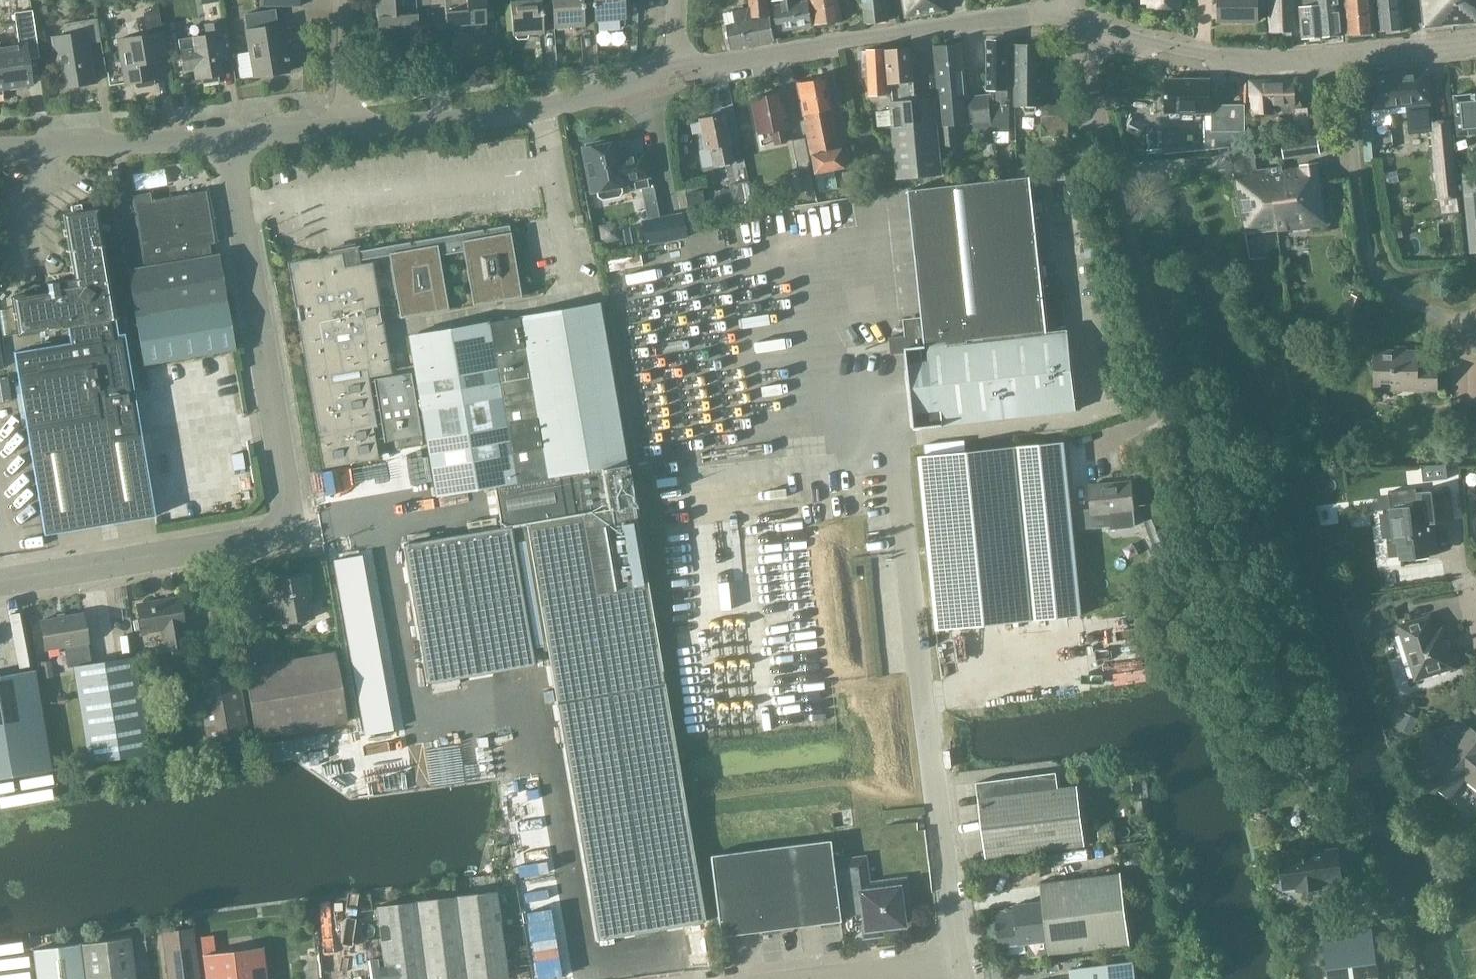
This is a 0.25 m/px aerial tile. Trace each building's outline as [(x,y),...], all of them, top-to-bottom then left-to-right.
[(430,8),(429,0),(376,0),(378,31),(380,31),(380,33),(393,32),(392,30),(417,28),(416,9),(430,8)] [(430,8),(444,7),(445,26),(469,24),(470,27),(482,25),(482,23),(484,23),(483,0),(429,0),(430,8)] [(550,0),(525,0),(525,1),(509,2),(511,35),(515,35),(515,38),(526,37),(526,35),(541,34),(541,23),(552,22),(550,0)] [(592,0),(550,0),(552,22),(553,29),(555,29),(556,31),(567,30),(567,28),(583,27),(582,16),(594,15),(592,0)] [(594,15),(594,20),(597,20),(597,23),(609,22),(608,19),(624,18),(622,0),(592,0),(594,15)] [(774,41),(770,19),(751,22),(751,20),(769,17),(767,0),(749,0),(750,8),(733,11),(734,25),(727,26),(730,49),(774,41)] [(841,22),(838,0),(810,0),(814,26),(841,22)] [(865,23),(888,21),(885,0),(863,0),(865,23)] [(945,11),(943,0),(902,0),(904,18),(945,11)] [(1217,21),(1257,20),(1257,0),(1217,0),(1217,21)] [(1294,30),(1292,0),(1268,0),(1270,32),(1294,30)] [(1319,0),(1304,0),(1305,6),(1300,7),(1302,38),(1322,36),(1319,0)] [(1322,36),(1342,34),(1340,3),(1338,4),(1338,0),(1319,0),(1322,36)] [(1375,32),(1372,0),(1345,0),(1348,34),(1375,32)] [(1404,29),(1402,0),(1377,0),(1379,31),(1390,30),(1392,32),(1400,31),(1401,29),(1404,29)] [(1424,26),(1475,21),(1475,0),(1422,0),(1424,26)] [(778,31),(811,27),(808,2),(774,7),(778,31)] [(150,46),(164,44),(158,9),(143,12),(147,35),(117,40),(124,84),(134,82),(135,86),(137,88),(152,85),(153,83),(153,79),(156,79),(150,46)] [(286,61),(287,61),(286,57),(285,58),(280,25),(276,25),(273,10),(243,14),(253,76),(287,71),(286,61)] [(0,94),(2,92),(1,89),(31,84),(27,59),(39,58),(32,11),(14,14),(19,46),(0,49),(0,94)] [(88,44),(99,42),(96,20),(62,26),(64,38),(52,40),(60,88),(94,83),(88,44)] [(230,59),(225,32),(223,20),(203,23),(205,35),(177,40),(182,72),(197,69),(198,79),(201,79),(202,84),(219,81),(218,76),(222,75),(219,61),(230,59)] [(989,95),(988,95),(991,122),(992,131),(1009,131),(1009,103),(1005,103),(1006,41),(987,41),(987,89),(989,89),(989,95)] [(956,125),(991,122),(988,95),(965,97),(961,44),(934,47),(943,147),(957,145),(956,125)] [(1036,110),(1036,105),(1041,105),(1040,44),(1015,44),(1015,106),(1023,105),(1023,110),(1026,112),(1033,112),(1036,110)] [(941,174),(940,157),(934,99),(915,101),(910,49),(886,51),(889,83),(892,83),(894,103),(890,104),(897,178),(941,174)] [(869,95),(890,93),(889,86),(886,86),(884,50),(861,51),(862,78),(868,77),(869,95)] [(1427,70),(1396,73),(1400,107),(1405,106),(1409,134),(1431,132),(1435,193),(1440,193),(1441,201),(1457,200),(1451,121),(1432,122),(1430,103),(1431,103),(1427,70)] [(1370,110),(1400,107),(1396,73),(1366,77),(1370,110)] [(806,135),(804,136),(810,166),(812,165),(814,173),(830,169),(842,167),(830,108),(829,108),(826,94),(824,95),(821,78),(797,83),(800,99),(799,99),(802,114),(806,135)] [(1209,112),(1209,80),(1165,80),(1165,112),(1209,112)] [(1295,105),(1293,82),(1251,82),(1253,114),(1272,113),(1271,106),(1295,105)] [(774,144),(785,142),(782,129),(783,129),(781,118),(785,117),(782,103),(778,104),(776,94),(750,98),(757,134),(771,131),(774,144)] [(1475,134),(1475,94),(1454,97),(1458,135),(1475,134)] [(1041,125),(1066,125),(1066,105),(1042,105),(1041,125)] [(1212,131),(1244,131),(1243,106),(1212,106),(1212,131)] [(1297,132),(1321,131),(1320,107),(1296,108),(1297,132)] [(716,147),(718,157),(719,165),(730,163),(727,144),(728,144),(722,114),(698,119),(704,149),(716,147)] [(1280,139),(1282,157),(1283,156),(1316,152),(1317,152),(1315,135),(1280,139)] [(810,166),(804,136),(790,139),(796,169),(810,166)] [(619,158),(619,157),(616,142),(605,144),(605,140),(584,144),(585,148),(582,148),(591,191),(595,191),(596,197),(601,200),(618,196),(621,192),(620,186),(624,185),(623,181),(633,179),(634,189),(640,188),(647,187),(645,177),(647,176),(642,153),(619,158)] [(1245,234),(1278,230),(1326,224),(1318,163),(1299,165),(1300,171),(1282,173),(1258,176),(1252,143),(1229,146),(1245,234)] [(1016,166),(996,168),(997,181),(1017,178),(1016,166)] [(834,190),(830,169),(814,173),(818,194),(834,190)] [(1470,253),(1475,252),(1475,181),(1471,181),(1470,174),(1463,175),(1464,181),(1463,181),(1470,253)] [(1041,282),(1030,177),(1017,178),(997,181),(909,191),(923,322),(904,324),(915,428),(1074,410),(1066,331),(1065,331),(1059,280),(1041,282)] [(749,205),(745,180),(728,183),(732,208),(749,205)] [(647,187),(640,188),(646,220),(659,217),(654,187),(650,186),(647,187)] [(687,206),(703,203),(701,191),(685,194),(687,206)] [(120,227),(127,267),(185,257),(185,254),(195,252),(195,248),(216,244),(207,193),(153,202),(152,195),(132,198),(137,225),(120,227)] [(103,244),(96,207),(60,213),(66,250),(69,249),(74,278),(51,282),(52,290),(11,297),(17,335),(39,332),(41,343),(28,345),(28,349),(14,352),(44,534),(155,516),(124,333),(117,334),(102,244),(103,244)] [(646,244),(685,237),(681,213),(659,217),(646,220),(641,221),(646,244)] [(472,305),(521,297),(509,224),(355,252),(354,246),(328,251),(329,256),(289,263),(326,467),(376,458),(371,425),(376,424),(366,369),(389,365),(371,264),(358,266),(357,261),(388,255),(399,317),(448,309),(439,255),(463,251),(472,305)] [(638,241),(635,226),(622,229),(625,243),(638,241)] [(186,260),(185,257),(127,267),(136,318),(226,303),(217,255),(186,260)] [(234,350),(226,303),(136,318),(144,365),(234,350)] [(493,485),(501,529),(633,506),(599,305),(409,337),(436,494),(493,485)] [(1436,390),(1436,365),(1417,365),(1417,352),(1376,351),(1376,390),(1436,390)] [(411,375),(374,381),(384,439),(421,432),(411,375)] [(1063,442),(918,457),(927,552),(936,631),(937,630),(1081,615),(1063,442)] [(1445,465),(1421,465),(1422,481),(1447,478),(1445,465)] [(1093,513),(1095,527),(1132,524),(1131,510),(1133,509),(1130,481),(1088,485),(1091,509),(1091,513),(1093,513)] [(1415,488),(1388,491),(1391,509),(1394,541),(1398,540),(1401,559),(1426,555),(1426,552),(1436,550),(1432,522),(1453,519),(1449,490),(1415,494),(1415,488)] [(704,921),(669,711),(633,506),(501,529),(404,545),(428,684),(535,666),(533,654),(548,651),(562,729),(598,939),(704,921)] [(279,624),(314,618),(307,577),(272,583),(279,624)] [(167,651),(186,648),(183,628),(185,627),(181,598),(137,606),(142,635),(164,631),(167,651)] [(67,670),(74,669),(91,666),(87,643),(89,643),(84,614),(42,622),(47,650),(63,647),(67,670)] [(1429,615),(1397,625),(1414,680),(1454,668),(1442,628),(1434,630),(1429,615)] [(256,738),(347,722),(335,652),(244,667),(256,738)] [(90,764),(151,754),(135,659),(74,669),(90,764)] [(50,661),(39,663),(42,680),(52,678),(50,661)] [(35,672),(0,678),(0,779),(51,770),(35,672)] [(209,744),(250,737),(239,674),(198,681),(209,744)] [(1402,712),(1396,727),(1412,735),(1419,719),(1402,712)] [(1470,729),(1441,764),(1460,781),(1463,777),(1475,789),(1475,734),(1470,729)] [(1423,767),(1441,745),(1428,735),(1411,757),(1423,767)] [(1056,772),(980,782),(977,782),(986,858),(1085,845),(1078,786),(1058,788),(1056,772)] [(1114,840),(1112,821),(1096,823),(1098,842),(1114,840)] [(712,855),(709,855),(719,936),(759,931),(799,926),(839,921),(838,917),(862,914),(863,926),(876,924),(876,928),(902,925),(898,896),(902,895),(904,892),(905,888),(904,883),(900,880),(895,880),(891,881),(889,884),(869,886),(866,859),(831,863),(829,840),(767,848),(712,855)] [(1322,886),(1343,883),(1339,848),(1313,851),(1312,848),(1292,850),(1293,854),(1278,856),(1282,891),(1295,890),(1295,893),(1323,889),(1322,886)] [(1130,944),(1121,873),(1041,883),(1044,908),(1005,913),(1005,910),(993,911),(994,922),(997,922),(1000,946),(1029,943),(1031,956),(1130,944)] [(383,957),(369,959),(372,978),(500,978),(507,978),(496,890),(376,905),(383,957)] [(1355,938),(1324,943),(1328,978),(1378,978),(1371,929),(1354,931),(1355,938)] [(191,930),(163,933),(168,978),(197,978),(191,930)] [(144,933),(130,935),(132,953),(146,951),(144,933)] [(82,941),(86,978),(135,978),(132,953),(130,935),(82,941)] [(263,947),(216,953),(214,935),(200,937),(202,955),(205,978),(267,978),(263,947)] [(34,946),(38,978),(86,978),(82,941),(34,946)] [(1070,978),(1135,978),(1133,960),(1069,968),(1070,978)]
